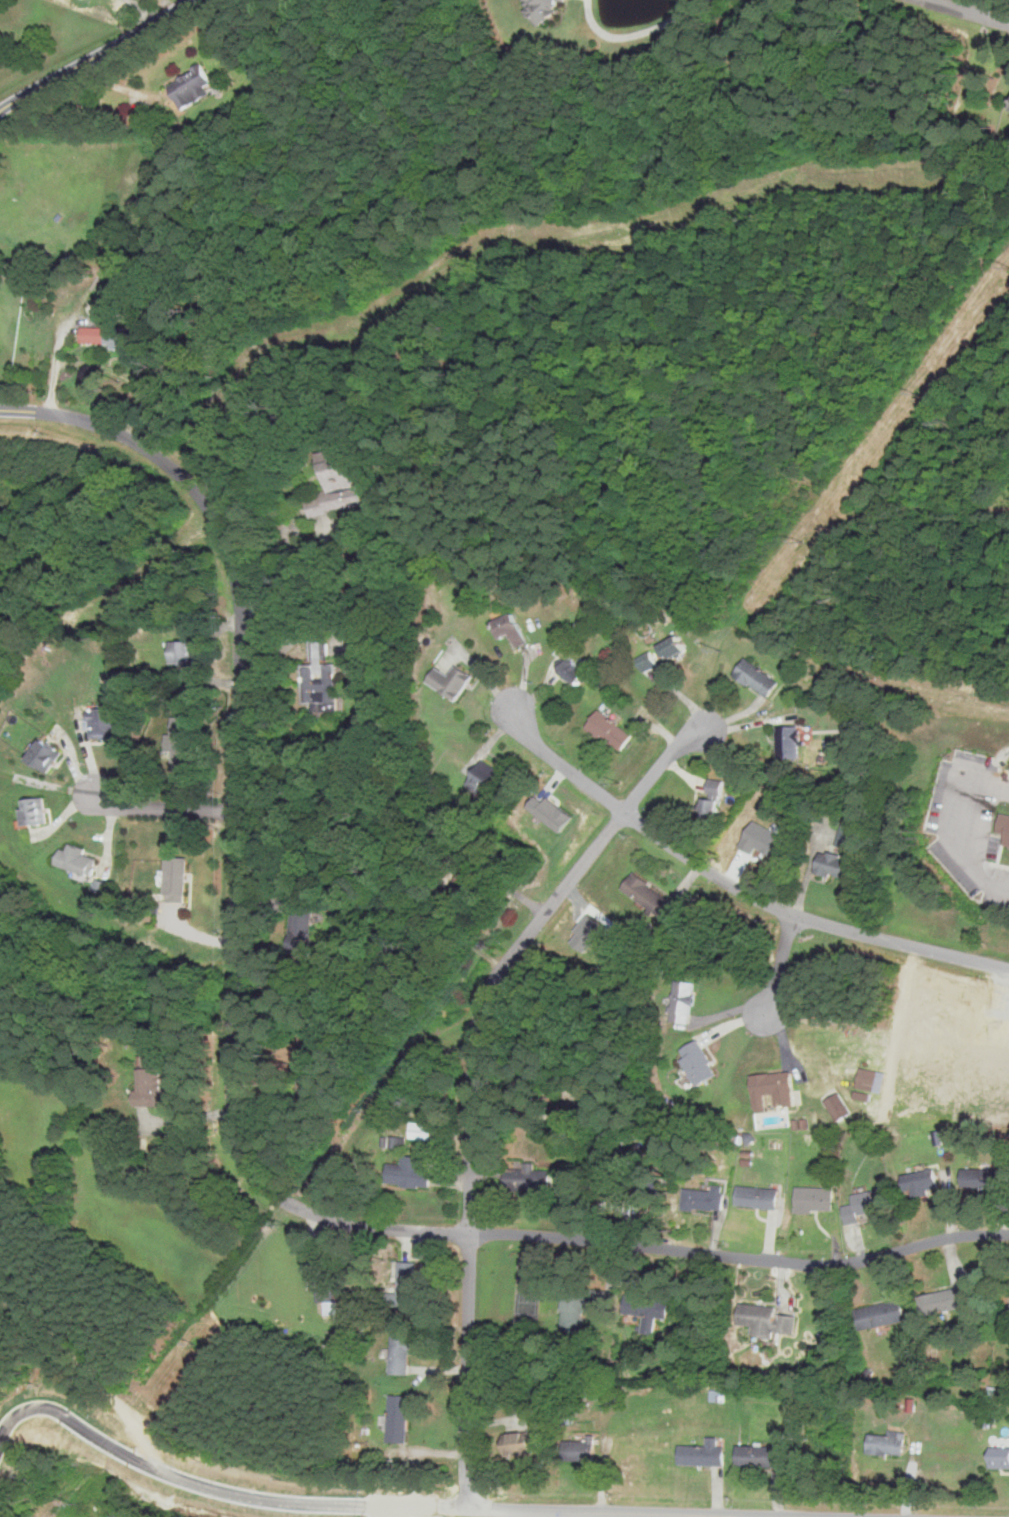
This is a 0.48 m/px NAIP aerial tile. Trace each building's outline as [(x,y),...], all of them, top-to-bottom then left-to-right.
[(530,20),(558,22),(559,3),(562,3),(562,0),(532,0),(530,20)] [(214,84),(204,65),(169,85),(184,111),(212,96),(208,88),(214,84)] [(49,266),(66,266),(65,276),(49,275),(49,266)] [(103,326),(143,327),(142,349),(110,348),(110,342),(103,342),(103,326)] [(80,329),(94,329),(94,341),(80,340),(80,329)] [(344,450),(360,504),(308,519),(302,500),(327,492),(317,458),(344,450)] [(511,612),(526,642),(516,647),(509,632),(501,637),(493,621),(511,612)] [(656,643),(676,632),(686,648),(669,657),(666,651),(662,654),(656,643)] [(308,641),(325,641),(326,664),(335,664),(336,704),(301,705),(299,664),(309,664),(308,641)] [(194,642),(169,642),(169,664),(194,664),(194,642)] [(650,649),(658,663),(644,671),(636,657),(650,649)] [(553,667),(562,655),(570,661),(572,659),(579,665),(576,668),(582,672),(575,682),(553,667)] [(745,656),(778,681),(767,696),(749,682),(747,684),(732,673),(745,656)] [(435,668),(447,676),(455,664),(472,676),(455,701),(426,681),(435,668)] [(90,708),(114,708),(115,739),(89,739),(88,721),(84,721),(84,713),(90,713),(90,708)] [(598,708),(633,734),(620,750),(586,725),(598,708)] [(170,718),(191,718),(191,737),(194,737),(194,769),(171,769),(171,752),(164,752),(164,736),(170,736),(170,718)] [(776,724),(798,724),(799,755),(777,756),(776,724)] [(37,741),(58,753),(45,775),(24,762),(37,741)] [(465,785),(484,758),(501,771),(482,797),(465,785)] [(720,794),(723,779),(709,776),(706,791),(720,794)] [(720,794),(706,791),(702,816),(716,819),(720,794)] [(20,801),(41,798),(45,824),(19,828),(17,812),(21,811),(20,801)] [(1002,812),(999,828),(1008,830),(1005,842),(1008,843),(1008,814),(1002,812)] [(58,848),(65,851),(67,844),(82,849),(80,855),(93,859),(86,878),(51,866),(58,848)] [(814,871),(820,850),(826,852),(827,848),(842,853),(841,856),(848,858),(843,876),(830,872),(829,876),(814,871)] [(163,859),(186,859),(186,903),(167,903),(167,895),(163,895),(163,859)] [(633,870),(649,881),(647,884),(676,906),(665,920),(620,887),(633,870)] [(96,879),(106,883),(102,894),(92,890),(96,879)] [(291,896),(311,897),(310,933),(289,932),(291,896)] [(310,933),(309,952),(288,951),(289,932),(310,933)] [(675,979),(695,982),(688,1023),(669,1020),(675,979)] [(697,1039),(711,1061),(708,1063),(715,1073),(697,1085),(680,1060),(686,1056),(681,1049),(697,1039)] [(755,1107),(751,1076),(790,1072),(793,1105),(774,1106),(773,1093),(765,1094),(766,1106),(755,1107)] [(838,1092),(851,1111),(837,1120),(824,1101),(838,1092)] [(408,1137),(410,1120),(435,1123),(433,1140),(408,1137)] [(390,1136),(405,1137),(404,1148),(389,1147),(390,1136)] [(386,1162),(399,1163),(400,1154),(421,1156),(420,1165),(430,1166),(429,1186),(416,1185),(416,1187),(400,1186),(400,1183),(384,1182),(386,1162)] [(502,1189),(504,1167),(522,1168),(523,1161),(534,1162),(533,1169),(550,1171),(548,1193),(502,1189)] [(935,1167),(939,1187),(927,1189),(928,1193),(913,1196),(912,1190),(900,1192),(897,1175),(935,1167)] [(961,1168),(1008,1167),(1008,1180),(961,1181),(961,1168)] [(682,1207),(684,1188),(712,1191),(713,1184),(724,1186),(721,1211),(682,1207)] [(737,1185),(778,1189),(776,1210),(735,1205),(737,1185)] [(795,1212),(796,1186),(834,1187),(833,1210),(812,1209),(812,1213),(795,1212)] [(847,1225),(843,1206),(853,1204),(852,1195),(884,1188),(888,1208),(858,1214),(860,1222),(847,1225)] [(397,1261),(416,1262),(414,1306),(382,1305),(383,1293),(396,1293),(397,1261)] [(918,1296),(965,1286),(969,1306),(922,1316),(918,1296)] [(316,1288),(343,1287),(344,1301),(335,1301),(336,1313),(323,1314),(322,1302),(316,1302),(316,1288)] [(613,1292),(611,1314),(582,1312),(581,1333),(559,1332),(562,1288),(613,1292)] [(623,1293),(668,1298),(666,1317),(655,1316),(653,1334),(641,1332),(642,1317),(621,1314),(623,1293)] [(855,1310),(901,1300),(906,1320),(859,1330),(855,1310)] [(739,1302),(776,1306),(774,1320),(778,1320),(776,1332),(772,1331),(771,1338),(759,1337),(759,1334),(751,1334),(752,1326),(737,1324),(739,1302)] [(778,1320),(779,1313),(796,1315),(793,1334),(776,1332),(778,1320)] [(390,1335),(408,1336),(406,1375),(388,1374),(390,1335)] [(408,1395),(406,1442),(388,1441),(389,1395),(408,1395)] [(869,1435),(891,1437),(892,1430),(907,1432),(905,1457),(868,1453),(869,1435)] [(502,1434),(531,1432),(532,1453),(504,1455),(502,1434)] [(561,1440),(587,1442),(587,1435),(595,1435),(593,1462),(560,1460),(561,1440)] [(679,1446),(707,1447),(708,1437),(718,1437),(718,1446),(725,1446),(724,1466),(678,1464),(679,1446)] [(736,1446),(786,1447),(786,1468),(736,1466),(736,1446)] [(990,1448),(1008,1448),(1008,1468),(989,1468),(990,1448)]
